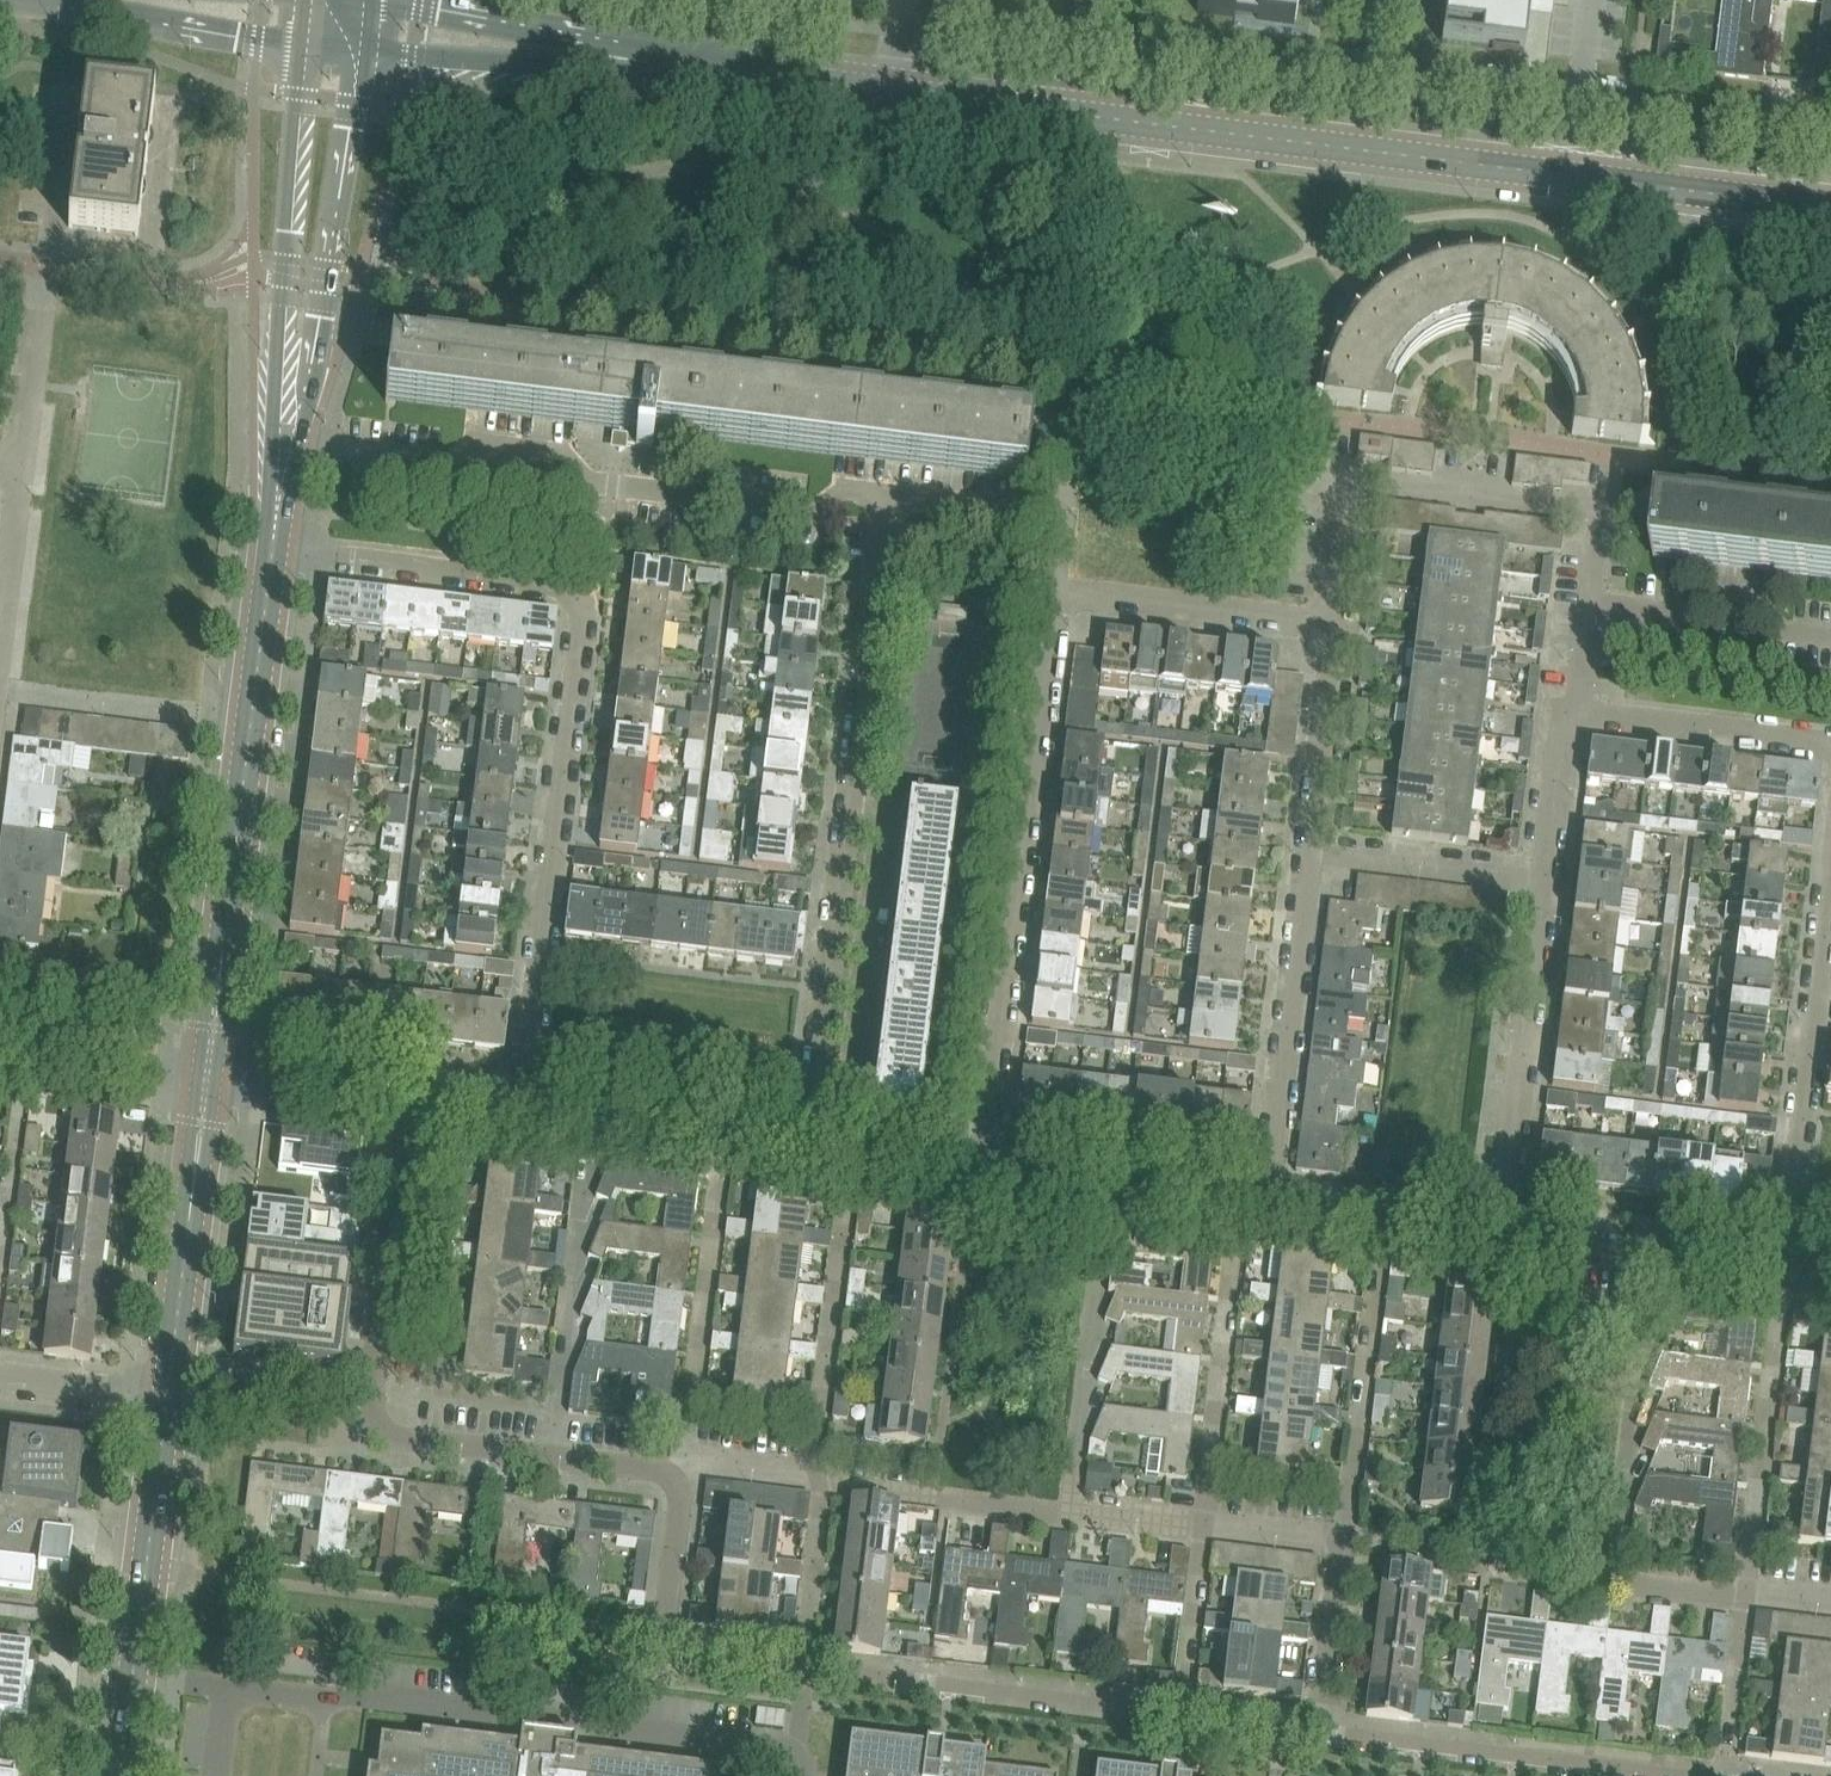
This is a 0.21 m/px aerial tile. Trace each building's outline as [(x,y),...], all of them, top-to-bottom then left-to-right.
[(1197,12),(1294,24),(1297,0),(1198,0),(1197,12)] [(1441,42),(1524,53),(1530,3),(1538,4),(1539,0),(1446,0),(1441,42)] [(1657,69),(1764,82),(1764,81),(1774,0),(1725,0),(1718,57),(1700,55),(1700,48),(1671,45),(1673,31),(1672,30),(1663,29),(1662,29),(1662,35),(1657,69)] [(1824,2),(1815,77),(1798,75),(1797,85),(1797,86),(1830,90),(1830,0),(1804,0),(1824,2)] [(69,225),(69,228),(97,231),(138,236),(141,211),(138,210),(143,175),(145,175),(146,172),(143,172),(144,162),(147,163),(147,159),(144,159),(149,124),(152,124),(154,102),(155,99),(152,98),(151,100),(126,98),(126,96),(114,94),(114,96),(88,94),(89,91),(89,90),(86,90),(85,93),(83,115),(85,116),(82,139),(86,139),(85,155),(91,155),(89,166),(83,165),(81,180),(77,180),(75,202),(72,202),(69,225)] [(1473,329),(1481,329),(1492,329),(1511,333),(1528,341),(1543,351),(1556,365),(1556,366),(1563,377),(1565,380),(1565,381),(1572,398),(1575,415),(1572,416),(1571,435),(1639,444),(1640,443),(1656,445),(1656,444),(1639,442),(1640,412),(1657,410),(1657,409),(1640,411),(1634,381),(1651,377),(1651,375),(1634,380),(1623,352),(1638,344),(1638,343),(1623,351),(1623,350),(1617,340),(1608,326),(1607,325),(1620,315),(1619,314),(1606,324),(1586,302),(1596,288),(1596,287),(1585,301),(1560,284),(1568,269),(1567,269),(1559,284),(1531,272),(1536,256),(1535,255),(1530,272),(1501,265),(1503,248),(1501,248),(1499,265),(1469,265),(1468,248),(1467,248),(1468,265),(1438,270),(1434,253),(1433,254),(1437,270),(1409,281),(1402,265),(1401,266),(1408,281),(1383,297),(1372,284),(1371,284),(1382,297),(1381,298),(1371,307),(1360,318),(1347,307),(1346,308),(1360,319),(1342,344),(1327,336),(1327,337),(1342,345),(1329,373),(1313,367),(1313,368),(1329,374),(1322,403),(1305,401),(1305,402),(1322,404),(1322,405),(1390,413),(1394,394),(1391,393),(1398,376),(1409,361),(1409,360),(1414,356),(1421,349),(1438,338),(1455,332),(1473,329)] [(1492,329),(1481,329),(1480,344),(1489,345),(1486,365),(1503,367),(1505,345),(1504,345),(1505,335),(1491,333),(1492,329)] [(392,350),(385,403),(386,403),(388,403),(388,397),(399,398),(466,407),(575,420),(578,420),(620,426),(619,436),(612,442),(619,451),(627,446),(636,446),(636,447),(652,449),(655,430),(678,433),(834,452),(1012,474),(1024,475),(1023,481),(1025,482),(1032,430),(1032,429),(1019,427),(1011,426),(875,409),(867,408),(701,388),(693,387),(644,381),(627,379),(626,379),(614,377),(584,374),(392,350)] [(1390,462),(1393,442),(1359,438),(1357,458),(1389,462),(1390,462)] [(1413,445),(1393,442),(1390,462),(1389,462),(1388,471),(1410,473),(1432,476),(1432,470),(1435,448),(1435,447),(1413,445)] [(1588,487),(1591,468),(1591,467),(1540,460),(1515,457),(1515,458),(1512,479),(1511,486),(1536,489),(1561,492),(1562,483),(1588,487)] [(1402,534),(1428,537),(1428,534),(1432,508),(1406,504),(1402,534)] [(1661,507),(1660,508),(1654,560),(1655,560),(1656,560),(1657,554),(1668,555),(1706,560),(1778,569),(1830,575),(1830,528),(1661,507)] [(1456,511),(1432,508),(1428,534),(1453,537),(1455,516),(1456,511)] [(1480,541),(1504,544),(1508,517),(1483,514),(1483,519),(1480,541)] [(1483,519),(1455,516),(1453,537),(1467,539),(1480,541),(1483,519)] [(1508,517),(1504,544),(1504,547),(1530,550),(1534,520),(1508,517)] [(1560,553),(1563,533),(1562,533),(1558,532),(1559,523),(1534,520),(1530,550),(1560,553)] [(1428,534),(1428,537),(1425,564),(1463,569),(1467,539),(1453,537),(1428,534)] [(1377,539),(1374,558),(1385,559),(1387,540),(1377,539)] [(1480,541),(1467,539),(1463,569),(1501,573),(1504,547),(1504,544),(1480,541)] [(1382,578),(1385,559),(1374,558),(1372,577),(1382,578)] [(1543,559),(1541,578),(1551,580),(1553,561),(1543,559)] [(635,562),(632,590),(668,595),(682,597),(686,569),(635,562)] [(1425,564),(1421,591),(1460,596),(1463,569),(1425,564)] [(1501,573),(1463,569),(1460,596),(1497,600),(1501,573)] [(723,588),(725,574),(714,572),(712,586),(723,588)] [(735,575),(731,604),(742,605),(746,576),(735,575)] [(1549,599),(1551,580),(1541,578),(1538,597),(1549,599)] [(768,608),(821,615),(825,586),(772,579),(768,608)] [(353,628),(358,592),(329,588),(324,624),(353,628)] [(668,595),(632,590),(628,618),(664,623),(668,595)] [(1460,596),(1421,591),(1418,618),(1456,623),(1460,596)] [(387,595),(358,592),(353,628),(382,631),(387,595)] [(1370,593),(1368,612),(1378,613),(1380,594),(1370,593)] [(416,599),(387,595),(382,631),(411,635),(416,599)] [(1497,600),(1460,596),(1456,623),(1494,628),(1497,600)] [(443,602),(416,599),(411,635),(439,638),(443,602)] [(711,601),(707,628),(718,630),(722,602),(711,601)] [(471,606),(443,602),(439,638),(467,642),(471,606)] [(731,604),(728,631),(739,632),(742,605),(731,604)] [(501,609),(471,606),(467,642),(496,645),(501,609)] [(939,607),(937,619),(966,622),(967,610),(939,607)] [(768,608),(765,636),(818,643),(821,615),(768,608)] [(501,609),(496,645),(525,649),(529,613),(501,609)] [(1376,633),(1378,613),(1368,612),(1365,631),(1376,633)] [(557,616),(529,613),(525,649),(523,664),(536,666),(538,650),(553,652),(558,616),(557,616)] [(1536,613),(1534,633),(1544,634),(1547,615),(1536,613)] [(628,618),(624,648),(661,652),(664,623),(628,618)] [(1418,618),(1415,646),(1453,650),(1456,623),(1418,618)] [(1494,628),(1456,623),(1453,650),(1491,655),(1494,628)] [(707,628),(704,658),(715,659),(718,630),(707,628)] [(735,662),(739,632),(728,631),(724,661),(735,662)] [(1100,681),(1099,691),(1128,695),(1135,638),(1107,635),(1107,633),(1105,633),(1103,653),(1101,667),(1100,681)] [(1531,652),(1542,653),(1544,634),(1534,633),(1531,652)] [(781,638),(777,667),(814,672),(818,643),(765,636),(781,638)] [(1163,642),(1135,638),(1128,695),(1156,698),(1156,697),(1163,642)] [(1185,701),(1186,689),(1191,645),(1163,642),(1156,697),(1185,701)] [(1221,649),(1191,645),(1186,689),(1215,693),(1221,649)] [(1453,650),(1415,646),(1411,673),(1450,677),(1453,650)] [(624,648),(621,676),(657,680),(661,652),(624,648)] [(1075,649),(1073,664),(1101,667),(1103,653),(1075,649)] [(1243,696),(1248,652),(1221,649),(1215,693),(1243,696)] [(1361,662),(1363,662),(1376,664),(1378,650),(1363,649),(1361,662)] [(319,665),(348,668),(350,653),(321,650),(319,665)] [(1491,655),(1453,650),(1450,677),(1487,682),(1491,655)] [(1276,655),(1248,652),(1243,696),(1241,711),(1253,712),(1254,698),(1272,700),(1273,688),(1275,674),(1277,654),(1276,654),(1276,655)] [(713,675),(715,659),(704,658),(701,674),(713,675)] [(361,659),(360,670),(377,672),(378,661),(377,661),(361,659)] [(384,661),(383,673),(406,675),(407,664),(384,661)] [(724,661),(720,688),(732,690),(735,662),(724,661)] [(1375,675),(1376,664),(1363,662),(1361,673),(1375,675)] [(407,664),(406,675),(433,679),(435,668),(417,665),(407,664)] [(1073,664),(1071,677),(1100,681),(1101,667),(1073,664)] [(775,683),(773,695),(811,700),(814,672),(777,667),(761,665),(759,681),(775,683)] [(435,668),(433,679),(462,682),(463,671),(451,670),(435,668)] [(1529,668),(1527,687),(1538,688),(1540,670),(1529,668)] [(463,671),(462,682),(477,684),(491,686),(492,675),(463,671)] [(323,674),(319,701),(363,706),(374,708),(378,679),(366,678),(322,672),(322,673),(321,674),(323,674)] [(1373,688),(1375,675),(1361,673),(1360,673),(1358,686),(1373,688)] [(1411,673),(1408,700),(1446,704),(1450,677),(1411,673)] [(1304,677),(1275,674),(1273,688),(1302,692),(1304,677)] [(492,675),(491,686),(519,689),(520,679),(492,675)] [(621,676),(617,705),(654,709),(657,680),(621,676)] [(1071,677),(1070,689),(1099,693),(1100,681),(1071,677)] [(1487,682),(1450,677),(1446,704),(1484,709),(1487,682)] [(536,681),(534,691),(548,693),(549,682),(536,681)] [(430,700),(442,701),(444,687),(432,686),(430,700)] [(691,714),(692,714),(707,716),(711,687),(700,686),(698,700),(693,699),(691,714)] [(1538,688),(1527,687),(1525,706),(1535,707),(1538,688)] [(1272,702),(1300,705),(1302,692),(1273,688),(1272,700),(1272,702)] [(1099,693),(1070,689),(1068,703),(1097,706),(1099,693)] [(484,722),(520,726),(524,697),(469,690),(467,705),(486,707),(484,722)] [(773,695),(770,724),(807,729),(811,700),(773,695)] [(408,712),(420,714),(422,697),(410,696),(408,712)] [(440,716),(442,701),(430,700),(428,714),(440,716)] [(719,700),(717,717),(728,719),(730,702),(719,700)] [(1446,704),(1408,700),(1405,727),(1443,732),(1446,704)] [(319,702),(315,729),(359,735),(363,706),(319,701),(318,701),(318,702),(319,702)] [(1272,702),(1270,715),(1299,718),(1300,705),(1272,702)] [(1356,702),(1354,721),(1364,722),(1367,703),(1356,702)] [(1068,703),(1066,716),(1095,720),(1097,706),(1068,703)] [(1484,709),(1446,704),(1443,732),(1480,736),(1484,709)] [(617,705),(614,733),(650,737),(654,709),(617,705)] [(43,713),(25,711),(22,741),(39,743),(43,713)] [(418,731),(420,714),(408,712),(406,730),(418,731)] [(54,745),(58,715),(43,713),(39,743),(54,745)] [(692,714),(689,742),(704,744),(707,716),(692,714)] [(58,715),(54,745),(69,747),(72,717),(58,715)] [(1270,715),(1269,727),(1297,731),(1299,718),(1270,715)] [(1066,716),(1065,731),(1093,735),(1095,724),(1095,720),(1066,716)] [(72,717),(69,747),(76,748),(76,749),(83,750),(87,719),(72,717)] [(717,717),(713,745),(724,747),(728,719),(717,717)] [(87,719),(83,750),(93,751),(98,752),(102,721),(87,719)] [(466,719),(462,747),(480,750),(517,754),(520,726),(484,722),(466,719)] [(102,721),(98,752),(113,754),(117,723),(102,721)] [(1362,742),(1364,722),(1354,721),(1352,740),(1362,742)] [(768,739),(766,752),(803,757),(807,729),(770,724),(756,722),(754,738),(768,739)] [(1520,741),(1531,743),(1533,723),(1523,722),(1520,741)] [(117,723),(113,754),(128,755),(132,724),(117,723)] [(132,724),(128,755),(142,757),(146,726),(132,724)] [(1123,728),(1095,724),(1093,735),(1122,738),(1123,728)] [(146,726),(142,757),(157,759),(161,728),(146,726)] [(1269,727),(1267,741),(1295,744),(1297,731),(1269,727)] [(1405,727),(1401,755),(1440,759),(1443,732),(1405,727)] [(176,730),(161,728),(157,759),(172,761),(176,730)] [(1122,738),(1150,742),(1152,731),(1123,728),(1122,738)] [(311,757),(311,759),(356,764),(359,735),(315,729),(314,729),(314,731),(315,731),(312,758),(311,757)] [(439,730),(426,729),(424,743),(437,744),(439,730)] [(192,732),(176,730),(172,761),(188,763),(192,732)] [(1150,742),(1179,745),(1180,735),(1152,731),(1150,742)] [(1480,736),(1443,732),(1440,759),(1477,764),(1480,736)] [(614,733),(610,761),(647,766),(650,737),(614,733)] [(1179,745),(1208,749),(1210,738),(1180,735),(1179,745)] [(1237,742),(1210,738),(1208,749),(1236,752),(1237,742)] [(1067,739),(1063,768),(1100,772),(1104,743),(1067,739)] [(11,762),(8,786),(11,786),(39,790),(39,789),(53,791),(55,770),(73,772),(76,749),(76,748),(69,747),(54,745),(39,743),(22,741),(13,740),(12,756),(14,758),(14,763),(11,762)] [(1267,741),(1266,745),(1265,756),(1294,759),(1295,744),(1267,741)] [(1529,762),(1531,743),(1520,741),(1518,761),(1529,762)] [(700,773),(704,744),(689,742),(688,747),(687,747),(684,767),(685,767),(685,771),(690,772),(700,773)] [(1265,756),(1266,745),(1237,742),(1236,752),(1265,756)] [(435,759),(437,744),(424,743),(423,757),(435,759)] [(1615,784),(1619,748),(1591,744),(1587,780),(1615,784)] [(709,774),(735,777),(735,775),(721,774),(724,747),(713,745),(709,774)] [(1648,751),(1619,748),(1615,784),(1643,787),(1648,751)] [(1159,750),(1148,749),(1144,778),(1155,779),(1159,750)] [(477,779),(513,784),(517,754),(480,750),(477,779)] [(749,779),(762,781),(800,785),(803,757),(766,752),(752,750),(749,779)] [(1168,751),(1164,780),(1175,782),(1179,752),(1168,751)] [(1676,755),(1648,751),(1643,787),(1672,791),(1676,755)] [(401,770),(413,771),(415,754),(403,752),(401,770)] [(1440,759),(1401,755),(1398,782),(1436,786),(1440,759)] [(1705,759),(1676,755),(1672,791),(1700,795),(1705,759)] [(1350,756),(1347,776),(1358,777),(1360,758),(1350,756)] [(1224,758),(1220,787),(1265,793),(1269,763),(1224,758)] [(131,759),(129,778),(144,779),(146,760),(131,759)] [(312,759),(309,786),(352,792),(356,764),(311,759),(312,759)] [(1477,764),(1440,759),(1436,786),(1474,791),(1477,764)] [(1729,798),(1733,762),(1705,759),(1700,795),(1729,798)] [(647,766),(610,761),(607,790),(643,795),(647,766)] [(1762,766),(1733,762),(1729,798),(1757,802),(1758,802),(1762,766)] [(1786,805),(1791,769),(1762,766),(1758,802),(1757,802),(1756,815),(1785,819),(1786,805)] [(1063,768),(1060,797),(1110,803),(1114,774),(1100,772),(1063,768)] [(1820,773),(1791,769),(1786,805),(1815,809),(1820,773)] [(411,789),(413,771),(401,770),(398,788),(411,789)] [(690,772),(687,800),(697,802),(700,773),(690,772)] [(731,806),(735,777),(709,774),(706,803),(717,805),(717,804),(731,806)] [(1355,795),(1358,777),(1347,776),(1345,794),(1355,795)] [(1516,777),(1514,796),(1524,797),(1527,778),(1516,777)] [(1144,778),(1141,807),(1151,808),(1155,779),(1144,778)] [(473,807),(509,812),(513,784),(477,779),(473,807)] [(762,781),(759,810),(796,815),(804,814),(806,798),(799,796),(800,785),(762,781)] [(1398,782),(1394,809),(1433,813),(1436,786),(1398,782)] [(39,790),(11,786),(8,807),(5,807),(2,830),(5,831),(5,830),(34,835),(34,833),(36,833),(39,813),(55,815),(58,791),(53,791),(39,789),(39,790)] [(352,792),(309,786),(307,786),(307,787),(308,788),(305,814),(304,814),(304,815),(349,820),(352,792)] [(431,788),(419,786),(417,800),(430,802),(431,788)] [(1474,791),(1436,786),(1433,813),(1470,818),(1474,791)] [(1217,816),(1262,822),(1265,793),(1220,787),(1217,816)] [(607,790),(603,819),(639,823),(643,795),(607,790)] [(1163,791),(1160,809),(1172,811),(1174,792),(1163,791)] [(1511,815),(1522,816),(1524,797),(1514,796),(1511,815)] [(1060,797),(1056,824),(1093,829),(1107,831),(1110,803),(1060,797)] [(911,802),(901,881),(947,887),(950,855),(952,843),(956,807),(921,803),(922,799),(916,799),(916,802),(911,802)] [(428,816),(430,802),(417,800),(416,814),(428,816)] [(687,800),(683,829),(693,830),(697,802),(687,800)] [(1584,807),(1582,821),(1610,825),(1612,814),(1613,803),(1608,802),(1600,805),(1595,804),(1594,808),(1584,807)] [(714,832),(717,805),(706,803),(702,832),(721,834),(721,833),(714,832)] [(454,833),(506,840),(509,812),(473,807),(457,805),(454,833)] [(1148,836),(1151,808),(1141,807),(1137,835),(1148,836)] [(745,808),(741,836),(756,838),(793,843),(796,815),(759,810),(745,808)] [(384,825),(406,827),(408,811),(386,809),(384,825)] [(1160,809),(1157,837),(1168,839),(1172,811),(1160,809)] [(1394,809),(1391,837),(1430,841),(1433,813),(1394,809)] [(1353,812),(1343,810),(1340,830),(1351,832),(1353,812)] [(1470,818),(1433,813),(1430,841),(1467,846),(1470,818)] [(416,814),(414,828),(426,830),(428,816),(416,814)] [(1612,814),(1610,825),(1638,828),(1639,817),(1612,814)] [(305,816),(302,843),(345,849),(349,820),(304,815),(304,816),(305,816)] [(1200,843),(1213,844),(1258,850),(1262,822),(1217,816),(1203,815),(1200,843)] [(1639,817),(1638,828),(1667,832),(1668,821),(1639,817)] [(639,823),(603,819),(600,848),(636,853),(639,823)] [(1668,821),(1667,832),(1695,835),(1697,825),(1668,821)] [(1056,824),(1053,853),(1089,858),(1093,829),(1056,824)] [(402,856),(406,827),(384,825),(380,853),(390,854),(402,856)] [(1695,835),(1724,839),(1725,828),(1697,825),(1695,835)] [(426,830),(414,828),(412,843),(424,844),(426,830)] [(690,860),(693,830),(683,829),(679,858),(690,860)] [(1585,830),(1581,858),(1625,864),(1629,834),(1584,829),(1584,830),(1585,830)] [(28,879),(29,878),(47,880),(61,882),(67,837),(36,833),(34,833),(34,835),(5,830),(5,831),(2,852),(0,852),(0,876),(28,879)] [(1740,830),(1739,841),(1753,842),(1754,832),(1740,830)] [(1768,833),(1767,844),(1781,846),(1783,830),(1782,835),(1768,833)] [(1781,846),(1810,850),(1812,834),(1783,830),(1781,846)] [(1517,852),(1520,832),(1509,831),(1507,851),(1517,852)] [(699,860),(727,864),(729,848),(720,847),(721,834),(702,832),(699,860)] [(466,864),(502,869),(506,840),(454,833),(452,848),(468,850),(466,864)] [(1137,835),(1134,863),(1144,865),(1148,836),(1137,835)] [(1164,867),(1168,839),(1157,837),(1153,866),(1164,867)] [(756,838),(753,867),(789,872),(793,843),(756,838)] [(1670,859),(1669,869),(1681,871),(1685,842),(1666,839),(1663,858),(1664,858),(1670,859)] [(1693,842),(1689,872),(1701,873),(1705,844),(1693,842)] [(301,844),(298,871),(342,877),(345,849),(302,843),(300,843),(300,844),(301,844)] [(424,844),(412,843),(410,857),(422,859),(424,844)] [(1213,844),(1210,873),(1255,878),(1258,850),(1213,844)] [(1745,879),(1782,883),(1786,854),(1732,847),(1731,863),(1746,865),(1745,879)] [(120,850),(115,887),(129,888),(134,852),(120,850)] [(604,856),(575,852),(573,868),(602,871),(603,867),(604,856)] [(1053,853),(1049,882),(1085,886),(1089,858),(1053,853)] [(604,856),(603,867),(632,871),(633,860),(604,856)] [(421,873),(422,859),(410,857),(407,885),(419,887),(421,873)] [(1581,858),(1578,887),(1621,892),(1625,864),(1581,858)] [(648,873),(650,862),(633,860),(632,871),(648,873)] [(463,892),(499,897),(502,869),(466,864),(452,862),(450,878),(464,880),(463,892)] [(661,863),(660,874),(689,877),(690,867),(661,863)] [(1143,878),(1144,865),(1134,863),(1132,877),(1143,878)] [(389,866),(386,882),(399,884),(401,868),(389,866)] [(1153,866),(1150,894),(1161,896),(1164,867),(1153,866)] [(690,867),(689,877),(706,880),(707,869),(690,867)] [(1677,899),(1681,871),(1669,869),(1665,898),(1677,899)] [(718,870),(716,883),(721,883),(745,886),(747,874),(718,870)] [(293,900),(338,906),(342,877),(298,871),(297,871),(297,873),(298,873),(294,900),(293,900)] [(1208,889),(1206,901),(1251,907),(1255,878),(1210,873),(1195,871),(1193,887),(1208,889)] [(747,874),(745,886),(754,888),(762,888),(764,876),(747,874)] [(23,924),(23,923),(41,925),(47,880),(29,878),(28,879),(0,876),(0,921),(23,924)] [(1369,908),(1373,878),(1357,876),(1357,882),(1354,906),(1369,908)] [(775,877),(773,894),(779,894),(809,898),(811,882),(775,877)] [(1384,911),(1388,880),(1373,878),(1369,908),(1378,909),(1378,910),(1384,911)] [(1741,907),(1779,912),(1782,883),(1745,879),(1741,907)] [(1399,913),(1403,882),(1388,880),(1384,911),(1399,913)] [(901,881),(891,960),(937,966),(941,933),(942,921),(947,887),(901,881)] [(395,913),(399,884),(386,882),(385,896),(384,900),(380,900),(378,911),(384,912),(395,913)] [(1049,882),(1046,910),(1082,915),(1101,917),(1103,903),(1094,902),(1096,887),(1085,886),(1049,882)] [(1413,915),(1417,884),(1403,882),(1399,913),(1402,913),(1407,914),(1412,915),(1413,915)] [(1428,917),(1432,886),(1417,884),(1413,915),(1428,917)] [(419,887),(407,885),(403,915),(415,916),(419,887)] [(1443,918),(1447,887),(1432,886),(1428,917),(1443,918)] [(1685,900),(1697,902),(1699,887),(1687,886),(1685,900)] [(1458,920),(1462,889),(1447,887),(1443,918),(1458,920)] [(1574,915),(1617,921),(1621,892),(1578,887),(1574,915)] [(1473,922),(1477,891),(1462,889),(1458,920),(1473,922)] [(459,922),(495,926),(499,897),(463,892),(459,922)] [(1130,892),(1126,921),(1137,922),(1141,893),(1130,892)] [(570,893),(564,938),(566,939),(566,937),(594,940),(599,898),(571,895),(572,894),(570,893)] [(628,902),(599,898),(594,940),(623,944),(628,902)] [(1665,898),(1662,926),(1674,928),(1677,899),(1665,898)] [(338,906),(293,900),(293,901),(294,901),(291,928),(290,928),(289,929),(335,935),(338,906)] [(1685,900),(1682,929),(1694,930),(1697,902),(1685,900)] [(1203,930),(1248,936),(1251,907),(1206,901),(1203,930)] [(628,902),(623,944),(651,948),(656,906),(628,902)] [(1378,909),(1369,908),(1354,906),(1329,903),(1329,904),(1332,905),(1329,926),(1326,926),(1323,948),(1356,952),(1358,934),(1375,936),(1378,910),(1378,909)] [(1149,905),(1146,923),(1157,925),(1159,906),(1149,905)] [(1738,936),(1775,941),(1779,912),(1741,907),(1725,905),(1724,920),(1740,921),(1738,936)] [(685,909),(656,906),(651,948),(680,951),(685,909)] [(685,909),(680,951),(708,955),(713,913),(685,909)] [(1042,938),(1078,943),(1082,915),(1046,910),(1042,938)] [(393,928),(395,913),(384,912),(382,927),(393,928)] [(742,916),(713,913),(708,955),(736,958),(742,916)] [(412,945),(415,916),(403,915),(399,943),(412,945)] [(1571,943),(1614,949),(1617,921),(1574,915),(1571,943)] [(742,916),(736,958),(764,961),(769,919),(742,916)] [(769,919),(764,961),(792,965),(792,966),(793,967),(795,952),(803,953),(807,917),(798,916),(798,923),(795,923),(771,920),(769,919)] [(443,949),(492,955),(495,926),(459,922),(447,920),(443,949)] [(17,968),(17,967),(19,968),(19,967),(21,947),(38,949),(41,925),(23,923),(23,924),(0,921),(0,966),(17,968)] [(1135,935),(1137,922),(1126,921),(1125,934),(1135,935)] [(1662,926),(1658,954),(1670,956),(1674,928),(1662,926)] [(392,942),(393,928),(382,927),(380,941),(392,942)] [(1203,930),(1199,959),(1244,964),(1248,936),(1203,930)] [(1145,931),(1143,951),(1154,953),(1156,932),(1145,931)] [(285,936),(283,952),(312,955),(314,940),(285,936)] [(1734,964),(1772,968),(1775,941),(1738,936),(1734,964)] [(1042,938),(1039,967),(1074,972),(1078,943),(1042,938)] [(1680,940),(1678,957),(1690,958),(1693,941),(1680,940)] [(343,943),(326,941),(325,953),(342,955),(343,943)] [(362,946),(343,943),(342,955),(360,957),(362,946)] [(1567,972),(1610,978),(1614,949),(1571,943),(1567,972)] [(400,951),(382,948),(381,959),(399,961),(400,951)] [(1356,952),(1323,948),(1323,949),(1326,949),(1323,971),(1320,970),(1318,992),(1351,997),(1352,989),(1368,991),(1373,955),(1356,953),(1356,952)] [(1121,963),(1132,964),(1134,950),(1123,949),(1121,963)] [(400,951),(399,961),(416,963),(417,953),(400,951)] [(456,958),(429,954),(428,965),(437,966),(437,967),(455,969),(456,958)] [(1658,954),(1655,983),(1667,985),(1670,956),(1658,954)] [(456,958),(455,969),(470,971),(471,959),(456,958)] [(1142,959),(1139,980),(1150,981),(1153,960),(1142,959)] [(1199,959),(1196,987),(1241,992),(1244,964),(1199,959)] [(891,960),(881,1040),(927,1045),(931,1012),(933,1000),(937,966),(891,960)] [(483,973),(483,976),(484,977),(513,980),(514,965),(484,961),(483,973)] [(1718,991),(1768,997),(1772,968),(1734,964),(1719,962),(1715,991),(1718,991)] [(1039,967),(1035,995),(1071,999),(1074,972),(1039,967)] [(1677,969),(1675,986),(1687,987),(1689,971),(1677,969)] [(1567,972),(1564,1001),(1612,1007),(1617,1007),(1619,992),(1608,991),(1610,978),(1567,972)] [(1119,978),(1116,1005),(1127,1006),(1130,979),(1119,978)] [(280,981),(274,1026),(305,1030),(310,984),(280,981)] [(1663,1013),(1667,985),(1655,983),(1651,1011),(1663,1013)] [(310,984),(305,1030),(334,1033),(339,988),(310,984)] [(1196,987),(1192,1015),(1237,1021),(1241,992),(1196,987)] [(339,988),(334,1033),(361,1037),(367,991),(339,988)] [(367,991),(361,1037),(390,1040),(395,995),(367,991)] [(481,1005),(476,1051),(503,1054),(511,993),(495,991),(493,1006),(481,1005)] [(1138,991),(1136,1007),(1147,1009),(1149,993),(1138,991)] [(1714,1019),(1765,1026),(1768,997),(1718,991),(1714,1019)] [(424,998),(419,1044),(447,1047),(452,1001),(453,994),(440,992),(439,1000),(424,998)] [(1351,997),(1318,992),(1317,993),(1320,994),(1318,1015),(1315,1015),(1312,1037),(1345,1041),(1348,1022),(1364,1024),(1367,1000),(1351,998),(1351,997)] [(1149,994),(1147,1009),(1161,1011),(1163,996),(1149,994)] [(395,995),(390,1040),(419,1044),(424,998),(395,995)] [(1077,1000),(1071,999),(1035,995),(1032,1023),(1032,1024),(1067,1029),(1067,1028),(1074,1029),(1077,1000)] [(1674,996),(1671,1014),(1683,1015),(1686,998),(1674,996)] [(452,1001),(447,1047),(476,1051),(481,1005),(452,1001)] [(1612,1007),(1564,1001),(1560,1029),(1621,1037),(1623,1023),(1610,1021),(1612,1007)] [(1123,1035),(1127,1006),(1116,1005),(1112,1033),(1123,1035)] [(1143,1038),(1147,1009),(1136,1007),(1132,1037),(1143,1038)] [(1651,1011),(1648,1040),(1659,1042),(1663,1013),(1651,1011)] [(1189,1044),(1234,1049),(1237,1021),(1192,1015),(1177,1013),(1175,1027),(1190,1029),(1189,1044)] [(1671,1014),(1668,1043),(1680,1044),(1683,1015),(1671,1014)] [(1710,1048),(1761,1054),(1765,1026),(1714,1019),(1713,1019),(1710,1048)] [(1377,1027),(1375,1045),(1384,1046),(1387,1028),(1377,1027)] [(1560,1029),(1557,1057),(1599,1062),(1612,1064),(1614,1064),(1617,1036),(1560,1029)] [(1027,1031),(1025,1047),(1053,1050),(1055,1035),(1027,1031)] [(1055,1035),(1053,1050),(1056,1050),(1057,1046),(1073,1048),(1074,1037),(1055,1035)] [(1312,1060),(1309,1059),(1307,1082),(1356,1088),(1362,1089),(1362,1087),(1364,1067),(1359,1067),(1362,1044),(1345,1042),(1345,1041),(1312,1037),(1310,1049),(1314,1049),(1312,1060)] [(1085,1038),(1084,1049),(1101,1051),(1103,1040),(1085,1038)] [(927,1045),(881,1040),(871,1119),(917,1125),(922,1089),(923,1077),(927,1045)] [(1656,1070),(1659,1042),(1648,1040),(1644,1068),(1656,1070)] [(1113,1042),(1112,1053),(1129,1055),(1130,1044),(1113,1042)] [(1676,1072),(1680,1044),(1668,1043),(1664,1071),(1676,1072)] [(1142,1045),(1141,1056),(1159,1058),(1160,1048),(1142,1045)] [(1370,1045),(1369,1050),(1377,1057),(1383,1058),(1384,1046),(1375,1045),(1370,1045)] [(1706,1076),(1758,1082),(1761,1054),(1710,1048),(1706,1076)] [(1170,1049),(1169,1060),(1186,1062),(1188,1051),(1170,1049)] [(1198,1063),(1226,1067),(1227,1056),(1199,1052),(1198,1063)] [(1227,1056),(1226,1067),(1226,1071),(1254,1075),(1256,1060),(1227,1056)] [(1552,1086),(1596,1092),(1599,1062),(1557,1057),(1553,1085),(1552,1085),(1552,1086)] [(1644,1068),(1640,1097),(1652,1099),(1656,1070),(1644,1068)] [(1676,1072),(1664,1071),(1661,1100),(1673,1101),(1676,1072)] [(1022,1073),(1017,1118),(1018,1118),(1018,1116),(1045,1120),(1051,1078),(1024,1075),(1024,1073),(1022,1073)] [(1108,1085),(1103,1127),(1131,1130),(1138,1075),(1123,1073),(1122,1087),(1108,1085)] [(1138,1076),(1131,1130),(1159,1134),(1165,1092),(1154,1091),(1156,1078),(1138,1076)] [(1703,1105),(1754,1111),(1758,1082),(1706,1076),(1703,1105)] [(1051,1078),(1045,1120),(1074,1123),(1080,1081),(1051,1078)] [(1165,1092),(1159,1134),(1188,1138),(1194,1095),(1182,1094),(1183,1082),(1166,1080),(1165,1092)] [(1080,1081),(1074,1123),(1103,1127),(1108,1085),(1080,1081)] [(1356,1088),(1307,1082),(1306,1082),(1309,1083),(1307,1104),(1304,1104),(1301,1126),(1351,1133),(1351,1132),(1334,1130),(1337,1110),(1353,1112),(1356,1088)] [(1577,1097),(1548,1093),(1546,1108),(1568,1111),(1567,1118),(1574,1118),(1576,1108),(1577,1097)] [(1194,1095),(1188,1138),(1217,1141),(1222,1099),(1194,1095)] [(116,1102),(65,1096),(63,1114),(74,1116),(70,1146),(115,1152),(119,1121),(113,1120),(116,1103),(116,1102)] [(1577,1097),(1576,1108),(1592,1110),(1591,1117),(1602,1118),(1603,1111),(1605,1100),(1577,1097)] [(1222,1099),(1217,1141),(1244,1145),(1244,1146),(1246,1146),(1251,1101),(1250,1101),(1250,1102),(1222,1099)] [(1605,1100),(1603,1111),(1621,1113),(1622,1102),(1605,1100)] [(1634,1104),(1632,1115),(1650,1117),(1651,1106),(1634,1104)] [(1691,1111),(1661,1107),(1660,1118),(1689,1122),(1691,1111)] [(1718,1114),(1691,1111),(1689,1122),(1717,1125),(1718,1114)] [(1718,1114),(1717,1125),(1735,1127),(1737,1116),(1718,1114)] [(1361,1117),(1359,1131),(1374,1133),(1375,1119),(1361,1117)] [(1776,1121),(1747,1118),(1746,1129),(1746,1133),(1775,1137),(1776,1121)] [(300,1171),(306,1126),(285,1124),(285,1125),(280,1169),(300,1171)] [(359,1201),(367,1134),(306,1126),(300,1171),(334,1176),(331,1197),(347,1199),(351,1200),(359,1201)] [(1351,1133),(1301,1126),(1301,1127),(1304,1127),(1301,1149),(1298,1148),(1295,1172),(1345,1178),(1351,1133)] [(27,1127),(26,1131),(25,1139),(40,1142),(42,1128),(27,1127)] [(1542,1138),(1536,1182),(1538,1183),(1538,1182),(1566,1185),(1571,1143),(1543,1139),(1544,1138),(1542,1138)] [(39,1156),(40,1142),(25,1139),(24,1154),(39,1156)] [(1571,1143),(1566,1185),(1594,1188),(1599,1146),(1571,1143)] [(66,1176),(112,1182),(115,1152),(70,1146),(66,1176)] [(1599,1146),(1594,1188),(1622,1192),(1628,1150),(1599,1146)] [(507,1209),(515,1152),(491,1149),(485,1191),(458,1188),(456,1204),(483,1207),(483,1206),(507,1209)] [(1713,1160),(1707,1202),(1736,1206),(1742,1164),(1743,1151),(1729,1149),(1727,1162),(1713,1160)] [(1628,1150),(1622,1192),(1651,1195),(1656,1153),(1628,1150)] [(536,1197),(542,1156),(515,1152),(507,1209),(534,1213),(561,1217),(563,1201),(536,1197)] [(1656,1153),(1651,1195),(1679,1199),(1685,1157),(1656,1153)] [(1685,1157),(1679,1199),(1707,1202),(1713,1160),(1685,1157)] [(558,1158),(556,1168),(574,1170),(575,1160),(558,1158)] [(665,1232),(692,1236),(692,1235),(699,1176),(699,1175),(609,1164),(596,1197),(610,1203),(611,1202),(617,1187),(619,1188),(670,1194),(665,1232)] [(1742,1164),(1736,1206),(1764,1209),(1764,1211),(1765,1211),(1771,1166),(1770,1166),(1769,1167),(1742,1164)] [(63,1205),(108,1211),(112,1182),(66,1176),(63,1205)] [(777,1244),(784,1186),(759,1183),(754,1225),(727,1222),(726,1221),(724,1237),(752,1241),(752,1240),(777,1244)] [(19,1186),(18,1200),(33,1202),(35,1188),(19,1186)] [(804,1231),(809,1189),(784,1186),(777,1244),(801,1247),(802,1247),(829,1250),(831,1234),(804,1231)] [(33,1202),(18,1200),(16,1213),(32,1215),(33,1202)] [(909,1201),(906,1231),(951,1237),(955,1206),(909,1201)] [(610,1203),(602,1224),(616,1225),(618,1205),(611,1202),(610,1203)] [(251,1217),(247,1247),(248,1247),(352,1260),(356,1260),(363,1206),(350,1204),(346,1204),(345,1214),(331,1212),(328,1233),(306,1230),(309,1209),(259,1203),(257,1218),(251,1217)] [(59,1235),(104,1241),(108,1211),(63,1205),(59,1235)] [(476,1263),(500,1266),(507,1209),(483,1206),(483,1207),(478,1248),(451,1245),(449,1261),(476,1264),(476,1263)] [(527,1269),(527,1270),(554,1274),(556,1258),(529,1255),(534,1213),(507,1209),(500,1266),(527,1269)] [(858,1212),(856,1224),(872,1226),(873,1214),(858,1212)] [(662,1254),(658,1292),(684,1295),(692,1236),(665,1232),(616,1225),(602,1224),(588,1257),(603,1263),(609,1247),(611,1248),(662,1254)] [(870,1241),(872,1226),(856,1224),(855,1239),(870,1241)] [(1112,1261),(1108,1293),(1116,1294),(1118,1288),(1149,1291),(1152,1264),(1129,1262),(1130,1259),(1133,1251),(1136,1252),(1187,1258),(1182,1295),(1209,1298),(1216,1240),(1216,1239),(1126,1228),(1121,1239),(1112,1261)] [(902,1260),(947,1266),(951,1237),(906,1231),(902,1260)] [(55,1265),(101,1271),(104,1241),(59,1235),(55,1265)] [(719,1278),(717,1294),(725,1295),(745,1297),(745,1298),(770,1301),(777,1244),(752,1240),(752,1241),(747,1282),(719,1278)] [(770,1301),(795,1304),(795,1303),(822,1307),(824,1291),(797,1288),(801,1247),(777,1244),(770,1301)] [(12,1246),(11,1260),(26,1261),(28,1248),(12,1246)] [(241,1296),(234,1358),(283,1364),(284,1364),(342,1372),(351,1302),(346,1302),(352,1260),(248,1247),(243,1282),(242,1288),(242,1290),(241,1296)] [(1302,1308),(1309,1251),(1284,1247),(1278,1289),(1251,1286),(1249,1302),(1276,1305),(1277,1304),(1302,1308)] [(1334,1254),(1309,1251),(1302,1308),(1326,1311),(1354,1315),(1356,1299),(1329,1296),(1334,1254)] [(26,1261),(11,1260),(9,1273),(24,1275),(26,1261)] [(943,1297),(947,1266),(902,1260),(898,1291),(943,1297)] [(42,1263),(38,1294),(52,1296),(97,1301),(101,1271),(55,1265),(42,1263)] [(493,1323),(500,1266),(476,1263),(476,1264),(471,1305),(437,1301),(435,1316),(436,1317),(469,1321),(469,1320),(493,1323)] [(520,1326),(520,1327),(547,1331),(549,1315),(522,1311),(527,1270),(527,1269),(500,1266),(493,1323),(520,1326)] [(1450,1268),(1446,1298),(1492,1304),(1495,1274),(1450,1268)] [(850,1271),(849,1284),(864,1286),(866,1273),(850,1271)] [(1389,1278),(1388,1291),(1403,1293),(1405,1280),(1389,1278)] [(655,1314),(650,1352),(677,1355),(684,1295),(658,1292),(594,1284),(580,1317),(595,1323),(602,1307),(604,1308),(655,1314)] [(862,1300),(864,1286),(849,1284),(847,1299),(862,1300)] [(1175,1355),(1201,1359),(1208,1300),(1208,1299),(1208,1298),(1182,1295),(1149,1291),(1118,1288),(1116,1294),(1105,1320),(1105,1321),(1117,1326),(1120,1327),(1126,1311),(1128,1312),(1179,1318),(1175,1355)] [(894,1320),(940,1327),(943,1297),(898,1291),(894,1320)] [(1386,1305),(1384,1321),(1403,1324),(1405,1307),(1401,1306),(1403,1293),(1388,1291),(1386,1305)] [(712,1335),(710,1351),(738,1354),(738,1355),(763,1359),(770,1301),(745,1298),(745,1297),(725,1295),(723,1308),(743,1310),(740,1339),(712,1335)] [(1725,1363),(1752,1366),(1759,1307),(1759,1306),(1669,1295),(1655,1328),(1668,1333),(1670,1334),(1677,1318),(1679,1319),(1730,1325),(1725,1363)] [(48,1325),(93,1331),(97,1301),(51,1296),(48,1325)] [(1492,1304),(1446,1298),(1443,1328),(1488,1333),(1492,1304)] [(763,1359),(787,1362),(787,1360),(815,1364),(817,1348),(789,1344),(795,1304),(770,1301),(763,1359)] [(1295,1365),(1302,1308),(1277,1304),(1276,1305),(1271,1346),(1244,1343),(1242,1359),(1269,1362),(1270,1361),(1295,1365)] [(5,1306),(3,1319),(18,1321),(20,1308),(5,1306)] [(1326,1311),(1302,1308),(1295,1365),(1319,1368),(1342,1371),(1346,1372),(1348,1356),(1321,1353),(1326,1311)] [(1792,1370),(1805,1371),(1820,1373),(1820,1372),(1830,1374),(1830,1315),(1807,1312),(1804,1334),(1824,1336),(1821,1357),(1794,1354),(1792,1370)] [(18,1321),(3,1319),(1,1333),(17,1335),(18,1321)] [(437,1366),(436,1374),(486,1381),(493,1323),(469,1320),(469,1321),(465,1362),(438,1359),(437,1366)] [(936,1357),(940,1327),(894,1320),(890,1351),(936,1357)] [(550,1365),(516,1360),(520,1327),(520,1326),(493,1323),(486,1381),(492,1381),(507,1383),(547,1388),(550,1365)] [(44,1355),(90,1361),(93,1331),(48,1325),(44,1355)] [(1488,1333),(1443,1328),(1439,1358),(1484,1363),(1488,1333)] [(843,1331),(842,1338),(841,1344),(856,1346),(858,1333),(843,1331)] [(1397,1339),(1382,1337),(1380,1350),(1395,1352),(1397,1339)] [(571,1391),(569,1413),(588,1415),(591,1388),(597,1389),(599,1368),(646,1374),(640,1422),(668,1425),(677,1355),(650,1352),(586,1343),(573,1377),(571,1391)] [(854,1362),(856,1346),(841,1344),(839,1360),(854,1362)] [(1167,1416),(1194,1419),(1201,1360),(1201,1359),(1175,1355),(1111,1348),(1098,1380),(1097,1381),(1112,1387),(1119,1371),(1121,1372),(1172,1378),(1167,1415),(1167,1416)] [(1394,1366),(1395,1352),(1380,1350),(1378,1364),(1394,1366)] [(887,1380),(932,1386),(936,1357),(890,1351),(887,1380)] [(763,1359),(738,1355),(733,1395),(705,1392),(703,1408),(756,1414),(763,1359)] [(1648,1388),(1663,1394),(1669,1378),(1671,1379),(1722,1385),(1718,1423),(1719,1424),(1744,1427),(1744,1426),(1752,1367),(1752,1366),(1725,1363),(1661,1355),(1648,1387),(1648,1388)] [(1484,1363),(1439,1358),(1435,1387),(1481,1393),(1484,1363)] [(763,1359),(756,1414),(808,1420),(809,1405),(782,1401),(787,1362),(763,1359)] [(1263,1418),(1287,1421),(1295,1365),(1270,1361),(1269,1362),(1264,1403),(1237,1400),(1235,1416),(1262,1419),(1263,1418)] [(1319,1368),(1295,1365),(1287,1421),(1312,1424),(1312,1425),(1339,1429),(1341,1413),(1314,1409),(1319,1368)] [(1353,1373),(1346,1372),(1342,1371),(1340,1386),(1351,1387),(1353,1373)] [(1813,1430),(1813,1429),(1830,1431),(1830,1374),(1820,1372),(1820,1373),(1815,1414),(1787,1411),(1785,1426),(1813,1430)] [(887,1380),(883,1410),(928,1416),(932,1386),(887,1380)] [(794,1386),(793,1396),(810,1399),(812,1383),(801,1381),(800,1387),(794,1386)] [(1481,1393),(1435,1387),(1431,1418),(1477,1423),(1481,1393)] [(835,1391),(834,1403),(849,1405),(851,1393),(835,1391)] [(1374,1397),(1373,1411),(1400,1414),(1401,1400),(1374,1397)] [(847,1420),(849,1405),(834,1403),(832,1418),(847,1420)] [(1167,1415),(1103,1407),(1090,1440),(1090,1441),(1088,1458),(1100,1459),(1101,1445),(1108,1429),(1110,1430),(1163,1437),(1158,1477),(1167,1478),(1186,1480),(1194,1420),(1194,1419),(1167,1416),(1167,1415)] [(863,1439),(879,1441),(925,1446),(928,1416),(883,1410),(867,1408),(863,1439)] [(1398,1427),(1400,1414),(1373,1411),(1371,1424),(1398,1427)] [(1719,1424),(1718,1423),(1654,1415),(1641,1447),(1641,1448),(1655,1454),(1662,1438),(1664,1439),(1715,1445),(1711,1483),(1737,1486),(1744,1427),(1719,1424)] [(1280,1479),(1287,1421),(1263,1418),(1262,1419),(1257,1460),(1230,1456),(1228,1472),(1280,1479)] [(1477,1423),(1431,1418),(1428,1447),(1473,1452),(1477,1423)] [(1312,1424),(1287,1421),(1280,1479),(1332,1485),(1334,1470),(1307,1466),(1312,1425),(1312,1424)] [(1806,1486),(1830,1489),(1830,1486),(1830,1431),(1813,1429),(1813,1430),(1808,1471),(1780,1467),(1778,1483),(1806,1486)] [(32,1590),(35,1566),(39,1566),(38,1568),(69,1572),(73,1533),(57,1531),(60,1506),(76,1508),(84,1444),(10,1435),(7,1464),(0,1463),(0,1586),(32,1590)] [(1473,1452),(1428,1447),(1424,1477),(1470,1483),(1473,1452)] [(1367,1457),(1365,1470),(1381,1472),(1382,1459),(1367,1457)] [(1111,1490),(1112,1464),(1089,1463),(1087,1489),(1111,1490)] [(251,1465),(239,1559),(272,1563),(274,1545),(269,1544),(275,1495),(311,1500),(315,1472),(251,1464),(251,1465)] [(1381,1472),(1365,1470),(1364,1484),(1379,1486),(1381,1472)] [(319,1533),(315,1568),(348,1572),(350,1554),(344,1553),(351,1505),(399,1511),(403,1483),(327,1474),(323,1501),(319,1533)] [(1730,1546),(1737,1487),(1737,1486),(1711,1483),(1647,1475),(1634,1507),(1633,1508),(1648,1514),(1655,1498),(1657,1499),(1707,1505),(1702,1544),(1699,1564),(1709,1565),(1733,1568),(1735,1547),(1730,1546)] [(1470,1483),(1424,1477),(1420,1508),(1466,1514),(1470,1483)] [(734,1484),(706,1481),(704,1501),(733,1505),(734,1484)] [(392,1563),(391,1578),(423,1582),(426,1564),(420,1563),(426,1515),(463,1519),(467,1491),(403,1483),(399,1511),(392,1563)] [(734,1484),(733,1505),(732,1513),(746,1515),(749,1486),(734,1484)] [(746,1515),(752,1516),(761,1517),(765,1488),(749,1486),(746,1515)] [(1771,1540),(1823,1546),(1830,1489),(1806,1486),(1801,1527),(1773,1524),(1771,1540)] [(776,1519),(779,1490),(765,1488),(761,1517),(776,1519)] [(779,1520),(790,1521),(794,1492),(779,1490),(776,1519),(779,1520)] [(794,1492),(790,1521),(807,1523),(811,1494),(794,1492)] [(500,1524),(491,1591),(524,1595),(526,1577),(521,1576),(527,1527),(563,1532),(566,1504),(503,1496),(500,1524)] [(849,1530),(895,1535),(898,1505),(853,1499),(849,1530)] [(569,1586),(567,1600),(600,1605),(602,1586),(596,1585),(603,1537),(639,1541),(643,1513),(579,1506),(575,1533),(569,1586)] [(746,1515),(732,1513),(729,1512),(724,1555),(698,1551),(696,1567),(723,1571),(746,1574),(752,1516),(746,1515)] [(779,1520),(776,1519),(761,1517),(752,1516),(746,1574),(772,1577),(800,1581),(802,1565),(774,1561),(779,1520)] [(923,1525),(921,1538),(936,1540),(938,1527),(923,1525)] [(1004,1557),(1006,1558),(1010,1528),(992,1526),(988,1556),(945,1551),(937,1608),(933,1639),(966,1644),(968,1625),(963,1624),(968,1582),(1001,1586),(1004,1557)] [(846,1559),(891,1564),(895,1535),(849,1530),(846,1559)] [(304,1531),(299,1566),(315,1568),(319,1533),(304,1531)] [(1048,1563),(1006,1558),(1004,1557),(1001,1586),(993,1647),(1026,1651),(1029,1633),(1023,1632),(1028,1589),(1061,1593),(1064,1565),(1066,1565),(1070,1536),(1052,1533),(1048,1563)] [(936,1540),(921,1538),(919,1553),(935,1555),(936,1540)] [(1108,1570),(1066,1565),(1064,1565),(1061,1593),(1053,1654),(1086,1658),(1089,1640),(1083,1639),(1087,1608),(1120,1612),(1124,1572),(1126,1573),(1130,1543),(1112,1541),(1108,1570)] [(1229,1546),(1226,1574),(1238,1576),(1240,1576),(1244,1548),(1229,1546)] [(1168,1578),(1126,1573),(1124,1572),(1120,1612),(1113,1662),(1146,1666),(1149,1647),(1143,1647),(1148,1604),(1182,1608),(1189,1551),(1172,1548),(1168,1578)] [(1255,1578),(1259,1550),(1244,1548),(1240,1576),(1255,1578)] [(1270,1580),(1274,1552),(1259,1550),(1255,1578),(1263,1579),(1270,1580)] [(1285,1582),(1288,1553),(1274,1552),(1270,1580),(1285,1582)] [(1285,1582),(1288,1582),(1299,1584),(1303,1555),(1288,1553),(1285,1582)] [(842,1590),(887,1595),(891,1564),(846,1559),(842,1590)] [(391,1578),(392,1563),(377,1561),(375,1576),(391,1578)] [(1385,1565),(1381,1595),(1427,1601),(1427,1602),(1443,1604),(1447,1573),(1430,1571),(1385,1565)] [(453,1571),(451,1586),(468,1588),(469,1573),(453,1571)] [(718,1612),(691,1608),(689,1624),(739,1631),(746,1574),(723,1571),(718,1612)] [(772,1577),(746,1574),(739,1631),(793,1637),(795,1622),(782,1620),(767,1618),(772,1577)] [(629,1593),(627,1608),(637,1609),(644,1610),(646,1595),(648,1577),(634,1575),(631,1594),(629,1593)] [(1240,1576),(1238,1576),(1233,1618),(1205,1614),(1203,1630),(1231,1633),(1256,1637),(1263,1579),(1255,1578),(1240,1576)] [(1256,1637),(1280,1640),(1308,1643),(1310,1628),(1282,1624),(1288,1582),(1285,1582),(1270,1580),(1263,1579),(1256,1637)] [(553,1584),(552,1598),(567,1600),(569,1586),(553,1584)] [(915,1585),(913,1598),(929,1600),(930,1587),(915,1585)] [(838,1620),(884,1625),(887,1595),(842,1590),(838,1620)] [(1463,1605),(1478,1607),(1479,1594),(1464,1592),(1463,1605)] [(1530,1623),(1486,1618),(1479,1674),(1475,1707),(1479,1707),(1503,1710),(1508,1711),(1510,1692),(1504,1692),(1508,1663),(1541,1667),(1546,1625),(1547,1625),(1551,1595),(1533,1593),(1530,1623)] [(1423,1631),(1427,1601),(1381,1595),(1378,1625),(1423,1631)] [(927,1614),(928,1606),(929,1600),(913,1598),(911,1612),(927,1614)] [(785,1599),(782,1620),(795,1622),(796,1613),(797,1601),(785,1599)] [(1589,1630),(1547,1625),(1546,1625),(1541,1667),(1535,1714),(1568,1718),(1570,1700),(1564,1699),(1570,1656),(1602,1660),(1606,1632),(1607,1633),(1611,1603),(1593,1601),(1589,1630)] [(1476,1621),(1478,1607),(1463,1605),(1461,1620),(1476,1621)] [(1602,1660),(1595,1721),(1628,1725),(1630,1707),(1624,1706),(1628,1677),(1661,1681),(1662,1668),(1666,1640),(1667,1640),(1671,1610),(1653,1608),(1649,1638),(1607,1633),(1606,1632),(1602,1660)] [(1756,1612),(1752,1640),(1767,1642),(1771,1613),(1756,1612)] [(1771,1613),(1767,1642),(1781,1644),(1785,1615),(1771,1613)] [(1781,1644),(1786,1645),(1796,1646),(1800,1617),(1785,1615),(1781,1644)] [(1709,1645),(1667,1640),(1666,1640),(1662,1668),(1661,1681),(1655,1729),(1688,1733),(1690,1715),(1684,1714),(1688,1683),(1722,1687),(1731,1618),(1713,1616),(1709,1645)] [(1810,1648),(1814,1619),(1800,1617),(1796,1646),(1809,1647),(1810,1648)] [(1825,1650),(1830,1621),(1814,1619),(1810,1648),(1825,1650)] [(834,1650),(880,1656),(884,1625),(838,1620),(834,1650)] [(1423,1631),(1378,1625),(1374,1655),(1419,1661),(1423,1631)] [(1256,1637),(1231,1633),(1226,1675),(1198,1672),(1196,1688),(1248,1694),(1256,1637)] [(1301,1700),(1302,1685),(1275,1682),(1280,1640),(1256,1637),(1248,1694),(1301,1700)] [(1,1713),(22,1716),(22,1713),(27,1714),(30,1691),(24,1691),(25,1678),(26,1678),(27,1666),(28,1665),(27,1665),(30,1647),(0,1643),(0,1722),(1,1713)] [(906,1659),(921,1661),(923,1647),(908,1645),(906,1659)] [(1809,1647),(1796,1646),(1786,1645),(1781,1687),(1754,1683),(1752,1699),(1779,1702),(1801,1704),(1809,1647)] [(1828,1708),(1830,1709),(1830,1688),(1830,1686),(1830,1650),(1825,1650),(1810,1648),(1809,1647),(1801,1704),(1828,1708)] [(1457,1653),(1455,1665),(1470,1667),(1472,1654),(1457,1653)] [(1415,1691),(1419,1661),(1374,1655),(1370,1685),(1415,1691)] [(1455,1665),(1453,1679),(1469,1681),(1470,1672),(1470,1667),(1455,1665)] [(1415,1691),(1370,1685),(1366,1716),(1412,1721),(1415,1691)] [(1747,1740),(1745,1756),(1794,1762),(1801,1704),(1779,1702),(1774,1743),(1747,1740)] [(1794,1762),(1830,1766),(1830,1750),(1823,1749),(1828,1708),(1801,1704),(1794,1762)] [(1501,1727),(1503,1710),(1479,1707),(1477,1724),(1501,1727)] [(1449,1712),(1448,1726),(1463,1728),(1465,1714),(1449,1712)] [(1598,1726),(1597,1740),(1611,1742),(1613,1728),(1598,1726)] [(722,1772),(575,1753),(577,1739),(522,1732),(520,1746),(422,1734),(421,1744),(381,1739),(378,1771),(368,1770),(368,1775),(722,1775),(722,1772)] [(851,1737),(846,1775),(1058,1775),(982,1767),(973,1766),(974,1761),(952,1758),(951,1763),(942,1762),(944,1744),(926,1742),(926,1746),(851,1737)] [(18,1774),(15,1773),(15,1770),(0,1768),(0,1775),(17,1775),(18,1774)] [(1096,1775),(1178,1775),(1178,1771),(1161,1769),(1160,1775),(1097,1768),(1096,1775)]
